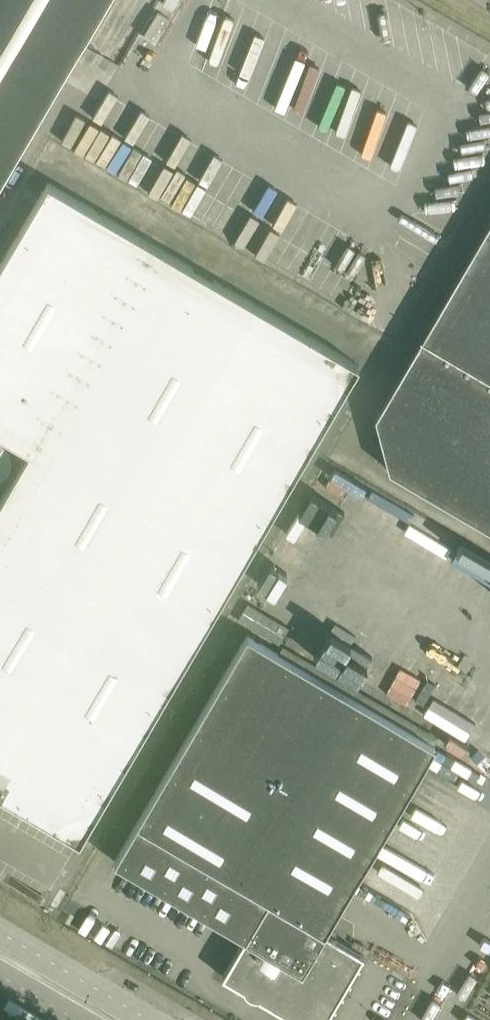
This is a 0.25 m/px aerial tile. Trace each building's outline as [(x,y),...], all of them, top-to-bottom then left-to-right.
[(109,0),(0,0),(0,185),(109,0)] [(79,841),(359,365),(48,183),(0,265),(0,434),(29,451),(0,499),(0,793),(79,841)] [(375,416),(389,469),(489,529),(489,220),(375,416)] [(10,466),(9,462),(8,458),(3,451),(0,449),(0,484),(2,482),(6,478),(8,475),(9,467),(10,466)] [(114,861),(244,938),(222,976),(296,1019),(325,1019),(363,955),(334,938),(336,934),(334,926),(330,923),(435,745),(247,635),(114,861)]
